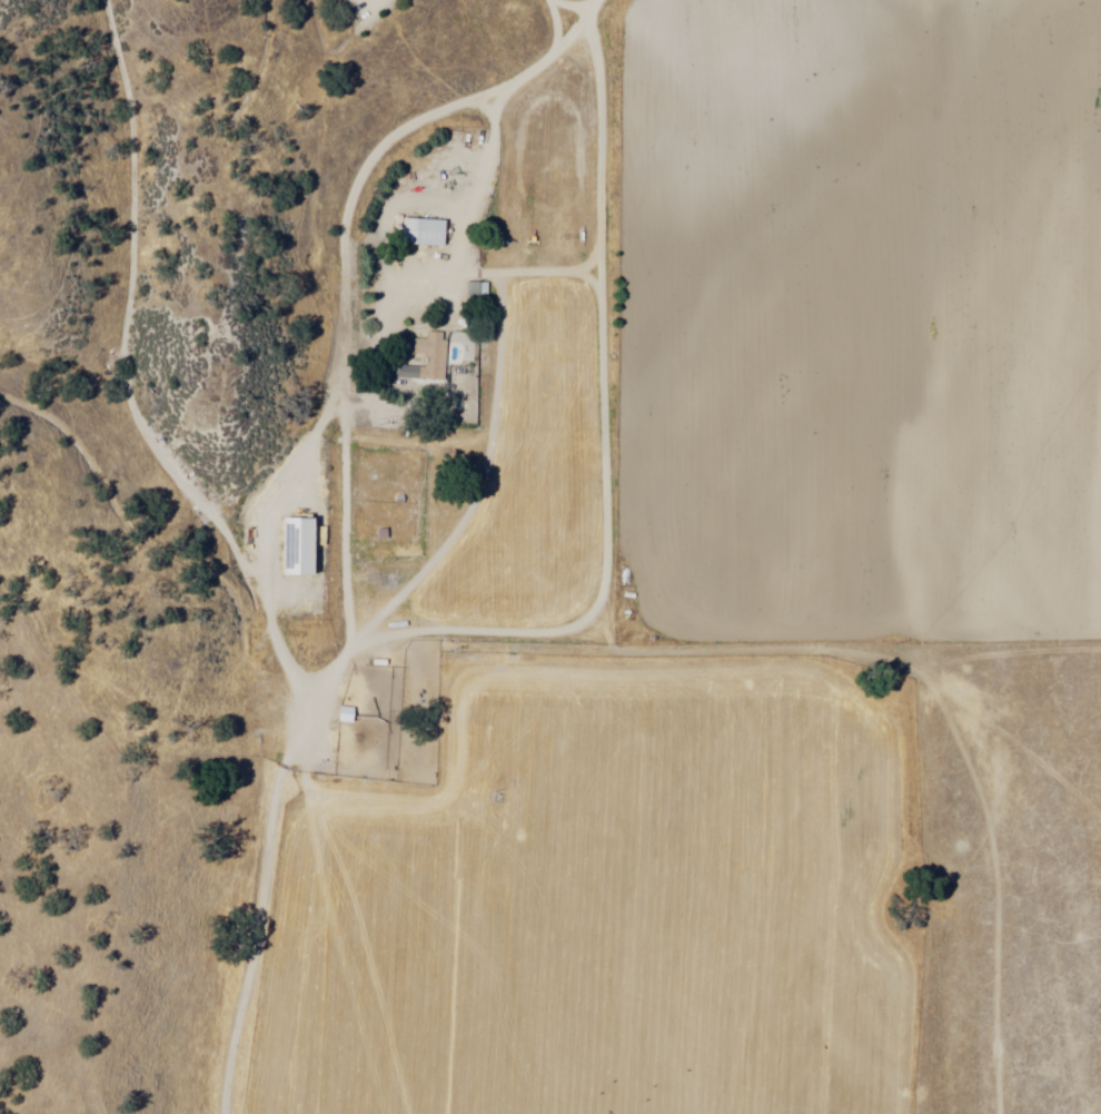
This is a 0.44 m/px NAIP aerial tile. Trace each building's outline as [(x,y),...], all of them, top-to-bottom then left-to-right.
[(400,245),(444,247),(445,220),(400,219),(400,245)] [(445,381),(446,337),(408,336),(407,380),(445,381)] [(310,519),(278,519),(278,575),(310,575),(310,519)]
